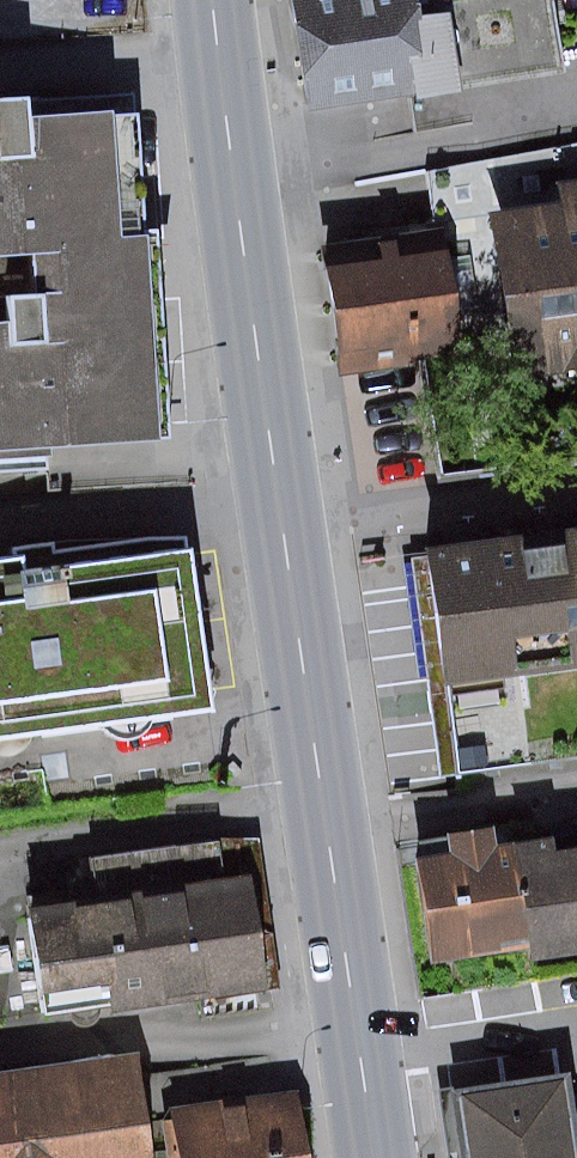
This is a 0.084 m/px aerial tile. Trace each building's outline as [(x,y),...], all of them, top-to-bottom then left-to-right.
[(552,0),(316,0),(334,113),(564,77),(552,0)] [(139,269),(137,227),(112,229),(105,100),(17,105),(16,80),(0,81),(0,276),(139,269)] [(498,211),(518,348),(550,343),(554,366),(576,363),(576,172),(556,175),(560,202),(498,211)] [(453,216),(320,233),(338,370),(418,360),(416,349),(470,342),(453,216)] [(0,276),(0,446),(151,435),(139,269),(0,276)] [(423,539),(442,672),(576,653),(576,517),(423,539)] [(184,540),(0,564),(0,720),(204,694),(184,540)] [(416,849),(433,952),(532,936),(535,955),(576,948),(576,842),(556,846),(553,829),(498,838),(495,819),(447,827),(450,844),(416,849)] [(101,888),(26,898),(41,1004),(109,995),(111,1004),(267,982),(251,866),(229,869),(224,834),(96,852),(101,888)] [(143,1043),(0,1064),(0,1157),(186,1157),(180,1117),(155,1121),(143,1043)] [(175,1097),(180,1117),(186,1157),(313,1157),(300,1077),(175,1097)] [(457,1092),(465,1157),(576,1157),(576,1156),(564,1077),(457,1092)]
